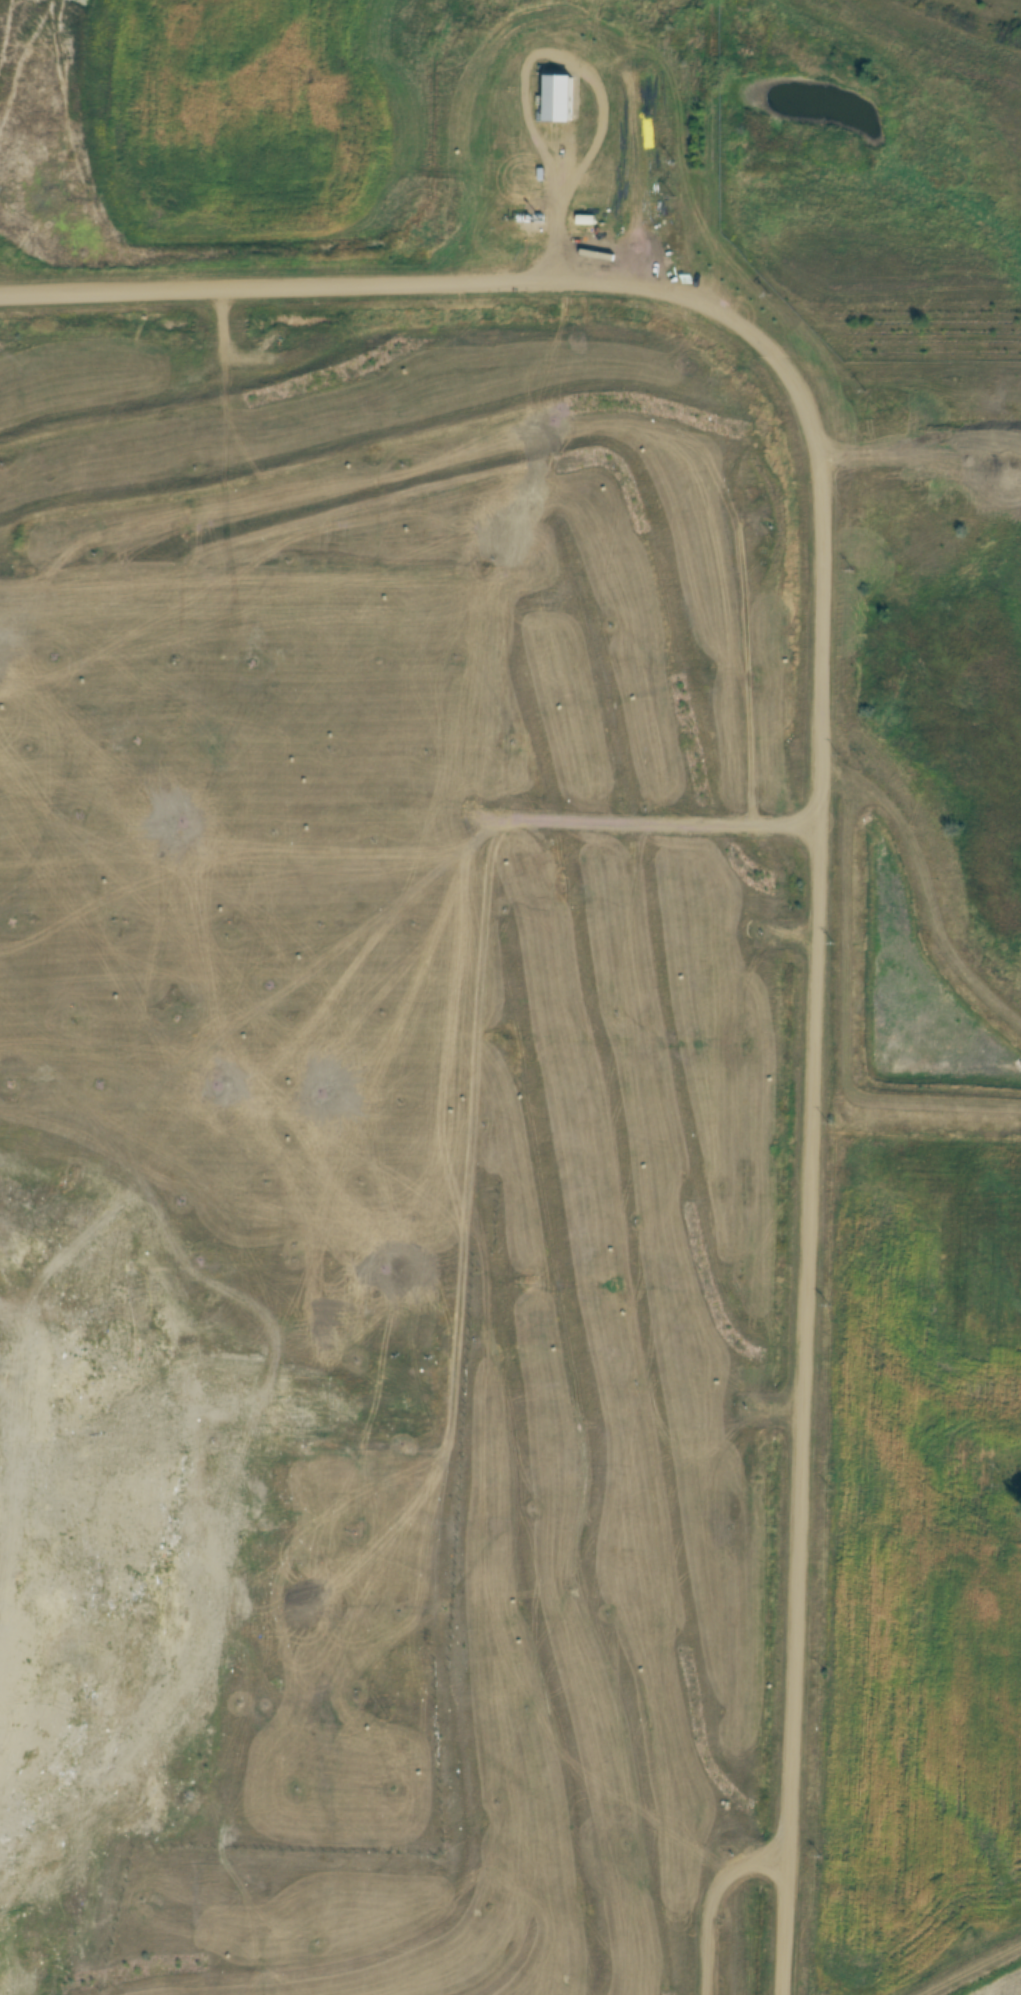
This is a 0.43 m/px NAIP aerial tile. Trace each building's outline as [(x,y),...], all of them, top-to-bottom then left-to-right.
[(572,124),(572,76),(545,76),(545,124),(572,124)] [(594,215),(577,218),(578,226),(595,223),(594,215)]
